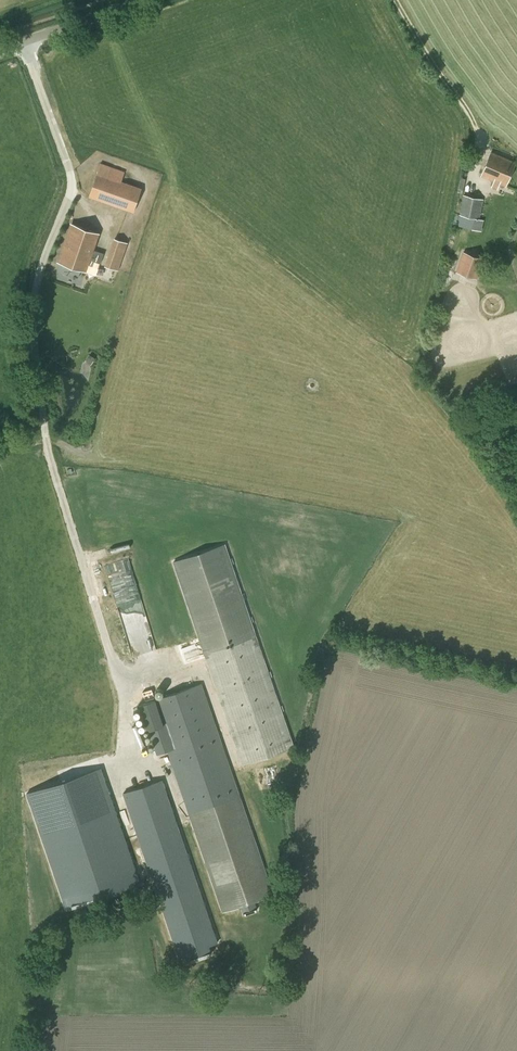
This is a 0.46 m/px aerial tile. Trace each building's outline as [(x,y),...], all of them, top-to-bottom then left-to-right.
[(491,152),(482,174),(506,185),(516,162),(491,152)] [(101,163),(89,196),(134,212),(142,188),(122,181),(124,174),(125,171),(101,163)] [(457,226),(471,228),(471,229),(482,230),(484,220),(479,219),(483,199),(463,195),(457,226)] [(59,262),(86,271),(88,264),(93,265),(94,261),(100,263),(103,253),(93,250),(99,233),(72,224),(59,262)] [(456,271),(477,278),(484,259),(463,251),(456,271)] [(107,258),(104,265),(118,270),(121,262),(107,258)] [(173,561),(243,764),(294,746),(255,636),(224,544),(173,561)] [(129,557),(106,564),(113,587),(118,585),(117,580),(115,574),(132,568),(129,557)] [(168,750),(224,911),(274,894),(201,683),(140,705),(157,754),(168,750)] [(140,884),(101,768),(27,793),(67,909),(140,884)] [(183,954),(185,963),(211,954),(208,945),(217,942),(162,780),(123,793),(179,955),(183,954)]
